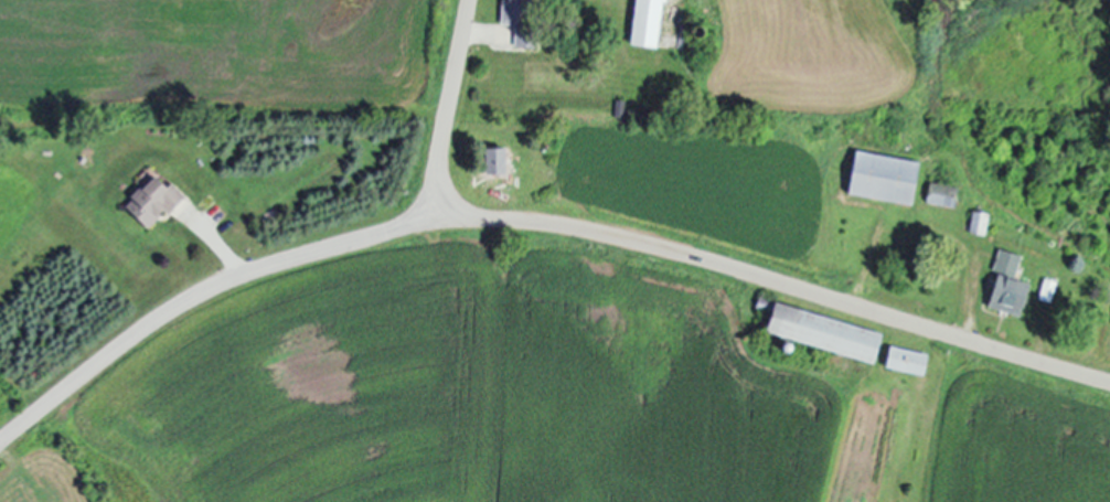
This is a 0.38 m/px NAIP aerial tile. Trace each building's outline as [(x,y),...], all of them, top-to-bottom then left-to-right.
[(518,24),(517,46),(540,47),(541,0),(504,0),(504,24),(518,24)] [(666,0),(639,0),(635,44),(662,47),(666,0)] [(509,174),(509,148),(490,148),(489,174),(509,174)] [(924,161),(859,151),(853,194),(917,204),(924,161)] [(151,228),(170,207),(174,211),(188,197),(178,187),(175,190),(158,174),(128,206),(151,228)] [(960,186),(932,183),(930,204),(958,207),(960,186)] [(987,235),(991,212),(974,210),(970,232),(987,235)] [(1024,256),(1002,249),(995,270),(1003,272),(992,307),(1024,317),(1033,285),(1017,279),(1024,256)] [(880,361),(887,331),(779,305),(772,336),(880,361)] [(932,355),(893,345),(888,366),(926,376),(932,355)]
